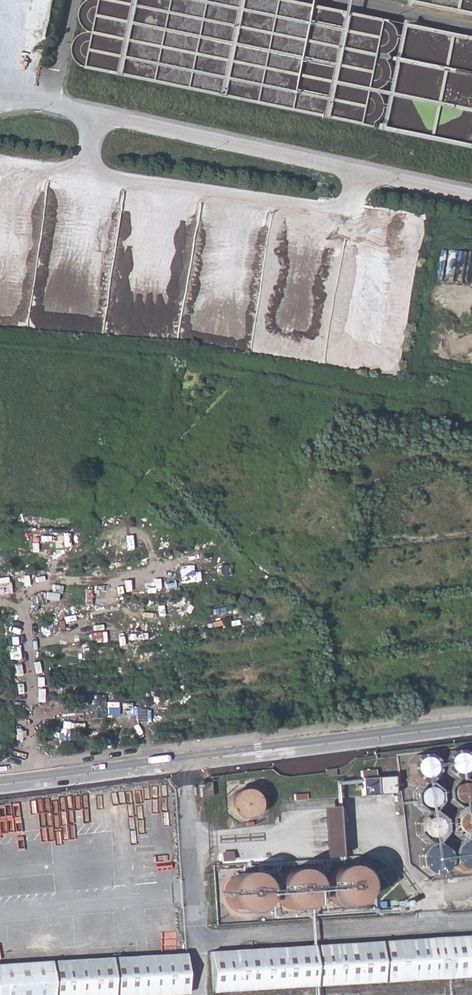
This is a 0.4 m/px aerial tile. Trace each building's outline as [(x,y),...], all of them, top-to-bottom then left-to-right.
[(378,128),(381,127),(383,125),(386,123),(387,121),(389,118),(390,116),(391,114),(391,110),(392,107),(391,105),(391,102),(390,99),(389,96),(387,94),(390,92),(393,89),(395,87),(398,82),(399,77),(399,73),(399,71),(399,68),(397,65),(396,63),(395,61),(399,57),(402,50),(404,44),(404,39),(404,34),(402,30),(400,27),(397,22),(285,0),(95,0),(93,1),(92,4),(89,9),(89,11),(88,15),(88,19),(89,22),(90,25),(93,30),(90,32),(86,36),(85,38),(84,41),(82,47),(82,51),(83,55),(83,57),(84,62),(86,64),(89,68),(378,128)] [(418,4),(471,14),(471,0),(418,0),(418,4)] [(471,147),(471,37),(414,26),(392,131),(471,147)] [(460,751),(449,753),(443,761),(444,771),(453,779),(447,790),(448,800),(456,808),(450,819),(451,831),(460,840),(453,852),(454,863),(464,871),(471,870),(471,842),(470,840),(471,837),(471,812),(466,808),(471,800),(471,788),(471,787),(462,778),(469,769),(468,757),(460,751)] [(434,761),(425,755),(413,757),(408,764),(410,774),(420,783),(412,794),(413,805),(422,813),(415,823),(416,836),(426,845),(419,856),(421,867),(430,875),(440,874),(448,863),(446,853),(436,843),(444,833),(442,820),(433,811),(440,802),(438,791),(429,782),(436,773),(434,761)] [(394,776),(377,777),(378,794),(395,793),(394,776)] [(210,782),(198,784),(199,797),(211,796),(210,782)] [(237,818),(243,819),(249,817),(254,814),(257,809),(258,803),(256,797),(253,793),(248,789),(242,788),(236,789),(231,792),(227,798),(226,804),(227,810),(231,815),(237,818)] [(338,806),(320,807),(324,856),(342,854),(338,806)] [(329,900),(335,904),(343,906),(350,906),(357,903),(362,898),(366,891),(367,884),(365,877),(361,871),(356,866),(349,864),(342,863),(336,865),(330,869),(326,874),(324,881),(324,887),(325,894),(329,900)] [(389,865),(380,872),(391,886),(400,879),(389,865)] [(281,905),(287,910),(294,912),(302,911),(308,908),(314,903),(317,897),(318,890),(317,882),(313,876),(307,871),(300,869),(294,869),(287,871),(282,875),(278,880),(275,886),(275,893),(277,899),(281,905)] [(229,909),(235,914),(242,916),(250,915),(257,913),(262,908),(266,901),(267,894),(265,886),(261,880),(255,876),(248,873),(242,873),(235,875),(230,879),(226,884),(224,890),(223,897),(225,903),(229,909)] [(213,992),(471,977),(471,937),(211,952),(213,992)] [(186,993),(184,956),(0,965),(0,994),(151,994),(186,993)]
